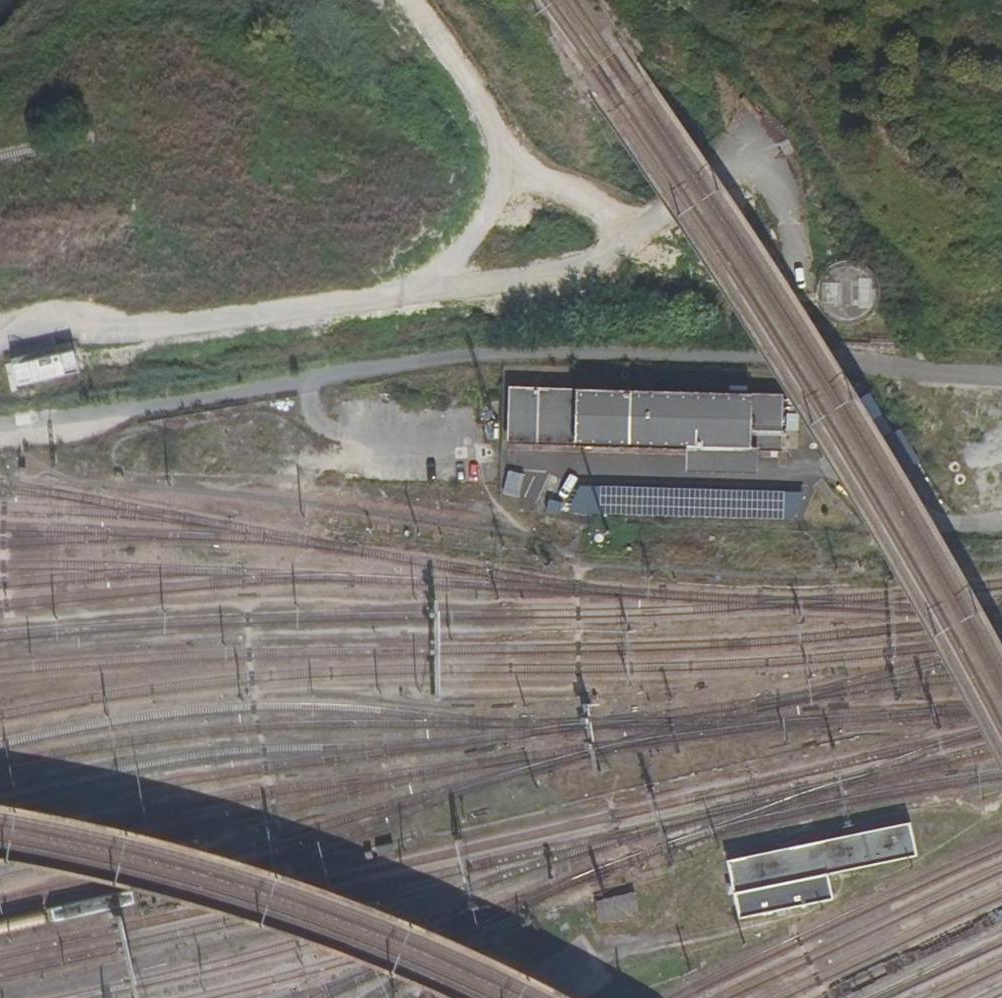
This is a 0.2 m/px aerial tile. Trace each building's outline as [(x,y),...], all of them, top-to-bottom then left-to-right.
[(818,315),(826,323),(837,328),(848,329),(859,325),(868,318),(872,313),(876,302),(876,291),(874,286),(868,276),(859,270),(848,267),(838,267),(828,272),(819,280),(815,290),(814,302),(818,315)] [(773,391),(500,384),(497,439),(677,445),(677,463),(746,465),(746,443),(772,444),(773,391)] [(916,859),(909,827),(728,864),(739,923),(830,903),(826,878),(916,859)] [(633,919),(628,898),(591,906),(597,927),(633,919)]
